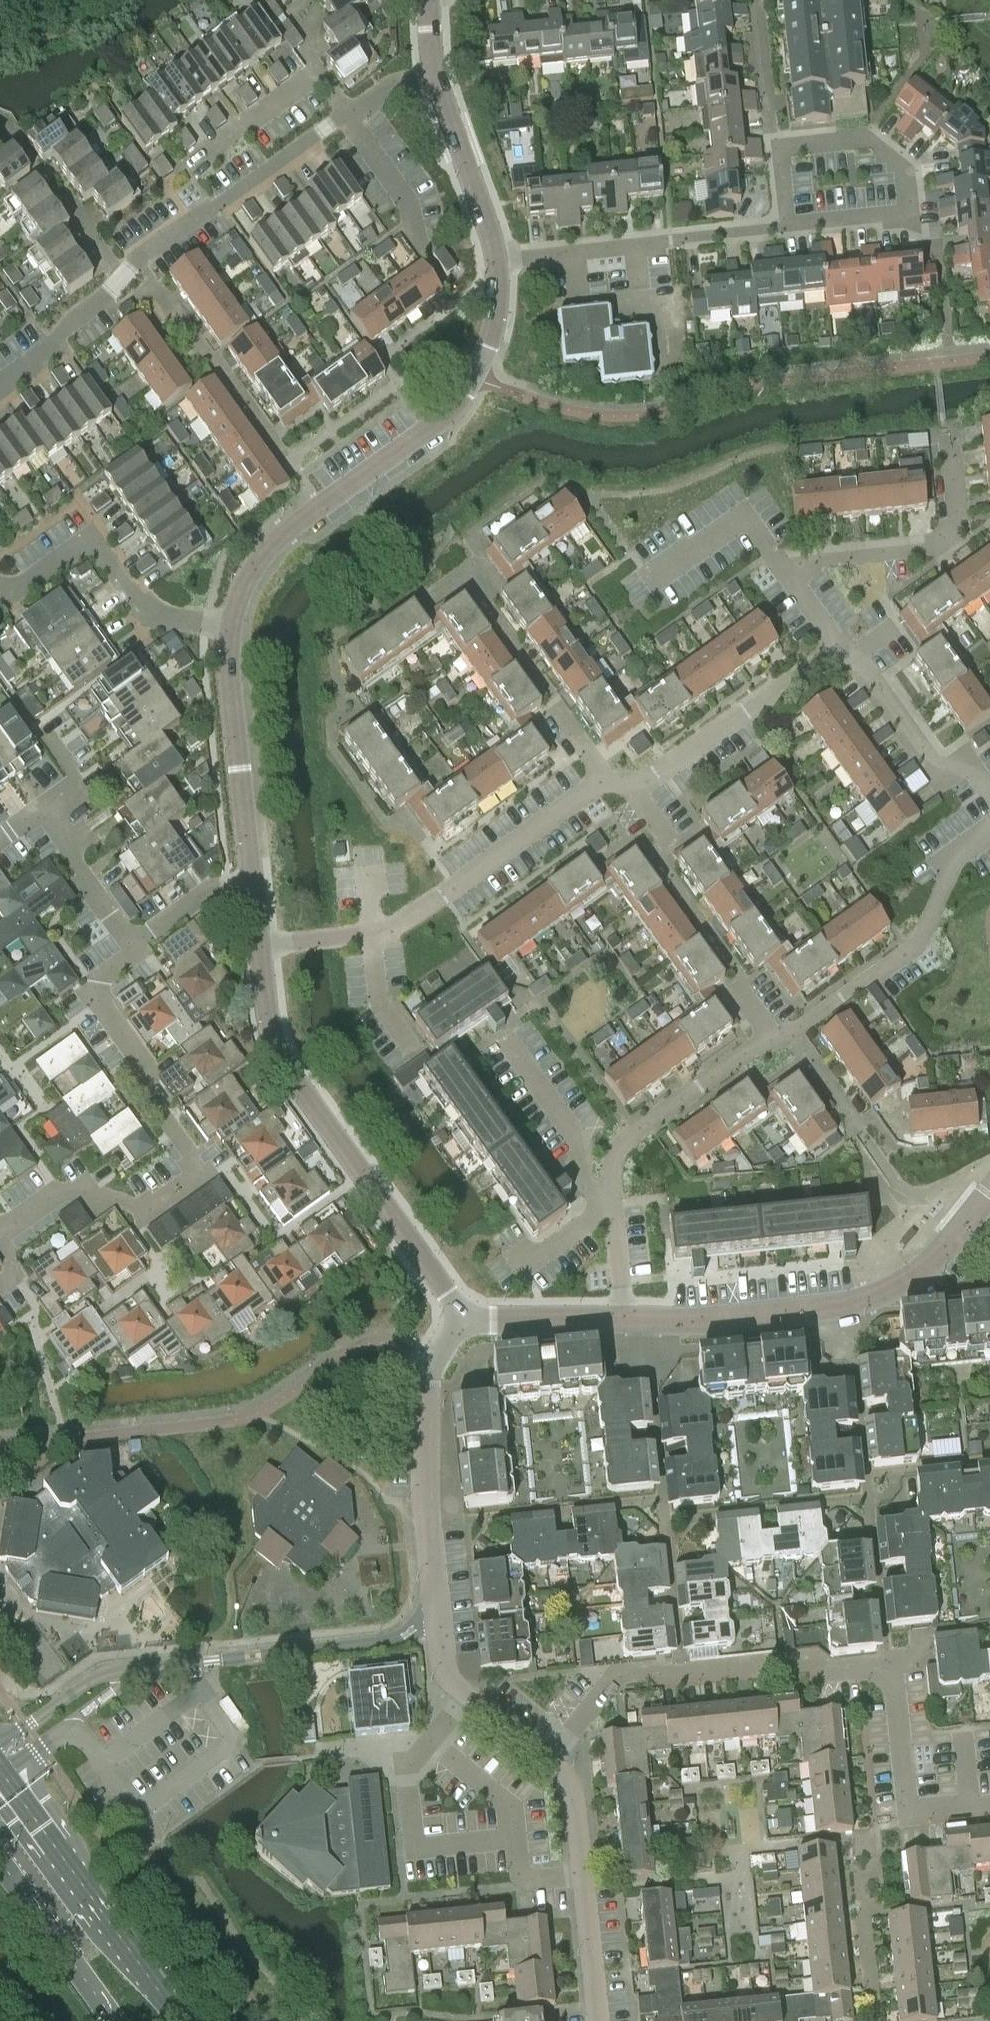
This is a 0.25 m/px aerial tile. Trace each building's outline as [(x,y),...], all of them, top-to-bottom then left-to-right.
[(273,3),(271,0),(262,0),(259,3),(264,10),(273,3)] [(335,22),(336,23),(347,15),(348,16),(369,0),(319,0),(335,22)] [(696,13),(728,10),(728,8),(727,0),(695,0),(696,13)] [(777,13),(784,13),(787,47),(781,48),(784,77),(790,77),(792,93),(785,94),(789,127),(828,123),(828,118),(834,118),(835,122),(867,119),(854,0),(776,0),(777,13)] [(264,10),(269,17),(278,10),(277,9),(273,3),(264,10)] [(660,5),(650,6),(651,16),(661,15),(660,5)] [(745,7),(728,8),(728,10),(696,13),(688,14),(691,37),(699,36),(699,37),(722,34),(722,36),(731,35),(729,19),(746,17),(745,7)] [(283,17),(278,10),(269,17),(274,24),(283,17)] [(549,26),(536,28),(541,67),(563,65),(562,57),(563,57),(559,19),(561,19),(560,11),(547,13),(549,26)] [(258,12),(242,24),(265,56),(281,44),(258,12)] [(611,54),(612,54),(623,53),(624,65),(648,62),(644,18),(624,20),(623,12),(607,14),(611,54)] [(597,29),(585,31),(588,62),(613,60),(612,54),(611,54),(607,14),(596,15),(597,29)] [(351,47),(362,39),(364,38),(348,16),(347,15),(336,23),(335,22),(323,32),(339,54),(339,55),(351,47)] [(511,16),(516,62),(517,70),(541,67),(536,28),(524,29),(522,15),(511,16)] [(478,66),(516,62),(511,16),(500,18),(501,32),(487,33),(489,45),(475,46),(478,66)] [(265,56),(242,24),(237,17),(221,28),(249,67),(265,56)] [(660,17),(651,18),(652,31),(662,29),(660,17)] [(588,62),(585,31),(572,32),(571,18),(561,19),(559,19),(563,57),(562,57),(563,65),(588,62)] [(278,30),(283,37),(292,30),(287,23),(278,30)] [(211,47),(234,78),(249,67),(221,28),(206,40),(211,47)] [(283,37),(288,44),(297,37),(292,30),(283,37)] [(692,54),(693,62),(741,56),(740,47),(724,49),(722,36),(722,34),(699,37),(699,36),(691,37),(684,37),(686,55),(692,54)] [(302,44),(297,37),(288,44),(293,51),(302,44)] [(379,62),(362,39),(351,47),(339,55),(339,54),(336,56),(328,62),(326,63),(343,87),(379,62)] [(946,46),(940,54),(949,61),(955,52),(946,46)] [(218,90),(234,78),(211,47),(195,58),(218,90)] [(472,51),(465,52),(466,63),(473,62),(472,51)] [(665,56),(655,57),(656,66),(666,64),(665,56)] [(693,62),(695,87),(704,86),(704,85),(727,82),(727,81),(726,68),(742,66),(741,56),(693,62)] [(179,69),(202,101),(218,90),(195,58),(179,69)] [(187,112),(202,101),(179,69),(174,62),(159,73),(187,112)] [(268,71),(273,78),(283,72),(278,64),(268,71)] [(963,64),(958,71),(961,73),(967,73),(970,70),(963,64)] [(288,79),(283,72),(273,78),(278,86),(288,79)] [(171,123),(172,123),(187,112),(159,73),(143,85),(152,99),(153,98),(171,123)] [(896,131),(903,137),(934,99),(938,94),(918,78),(894,108),(906,118),(896,131)] [(698,110),(707,109),(707,108),(755,103),(754,94),(737,96),(736,80),(727,81),(727,82),(704,85),(704,86),(695,87),(698,110)] [(237,94),(242,101),(252,94),(246,87),(237,94)] [(651,92),(639,93),(640,101),(652,100),(651,92)] [(257,101),(252,94),(242,101),(247,108),(257,101)] [(177,130),(172,123),(171,123),(153,98),(152,99),(138,109),(161,141),(177,130)] [(933,140),(939,133),(938,132),(952,114),(952,113),(934,99),(903,137),(911,143),(921,130),(933,140)] [(707,108),(707,109),(709,132),(741,129),(740,115),(756,113),(755,103),(707,108)] [(506,106),(492,108),(494,122),(494,123),(495,123),(507,122),(506,106)] [(520,106),(510,107),(511,121),(522,120),(520,106)] [(642,118),(654,117),(653,106),(641,107),(642,118)] [(957,106),(952,113),(952,114),(938,132),(939,133),(958,148),(982,134),(974,127),(978,123),(957,106)] [(95,115),(100,122),(110,115),(105,108),(95,115)] [(161,141),(138,109),(121,121),(144,153),(161,141)] [(206,116),(211,123),(220,116),(215,109),(206,116)] [(76,140),(82,135),(82,134),(79,137),(67,120),(68,120),(62,111),(61,112),(65,118),(54,126),(52,123),(28,140),(45,164),(52,158),(68,146),(68,145),(75,139),(76,140)] [(115,122),(110,115),(100,122),(105,129),(115,122)] [(226,123),(220,116),(211,123),(216,130),(226,123)] [(530,131),(529,120),(495,124),(496,135),(530,131)] [(709,132),(712,155),(712,156),(735,154),(735,155),(743,154),(760,152),(759,142),(743,143),(741,129),(709,132)] [(175,138),(180,145),(190,138),(185,131),(175,138)] [(985,159),(985,158),(982,134),(958,148),(959,162),(985,159)] [(52,158),(68,180),(92,162),(82,149),(89,144),(82,135),(76,140),(75,139),(68,145),(68,146),(52,158)] [(195,145),(190,138),(180,145),(186,152),(195,145)] [(123,154),(128,161),(138,154),(133,147),(123,154)] [(5,156),(5,157),(0,160),(0,184),(5,191),(29,174),(12,150),(5,156)] [(703,156),(705,181),(738,177),(736,163),(761,160),(760,152),(743,154),(735,155),(735,154),(712,156),(712,155),(703,156)] [(128,161),(133,168),(143,161),(138,154),(128,161)] [(646,166),(635,167),(638,199),(663,196),(659,156),(645,158),(646,166)] [(961,184),(961,186),(989,182),(989,157),(985,158),(985,159),(959,162),(961,184)] [(153,165),(158,172),(167,165),(162,158),(153,165)] [(143,161),(133,168),(138,175),(148,168),(143,161)] [(98,171),(92,162),(68,180),(84,203),(92,197),(116,179),(106,166),(98,171)] [(173,172),(167,165),(158,172),(163,179),(173,172)] [(625,200),(638,199),(635,167),(611,169),(616,215),(627,214),(625,200)] [(339,168),(323,180),(346,212),(362,200),(339,168)] [(528,219),(544,217),(540,185),(541,185),(540,177),(538,177),(537,169),(510,172),(512,192),(525,191),(528,219)] [(604,216),(616,215),(611,169),(586,172),(587,180),(588,180),(590,204),(591,204),(603,202),(604,216)] [(740,202),(738,177),(705,181),(708,204),(704,204),(706,220),(732,217),(731,203),(740,202)] [(936,189),(953,188),(953,187),(953,185),(952,177),(935,179),(936,189)] [(122,188),(116,179),(92,197),(108,220),(140,197),(130,183),(122,188)] [(273,186),(278,194),(288,187),(283,179),(273,186)] [(307,191),(311,198),(312,198),(330,223),(331,222),(346,212),(323,180),(307,191)] [(592,212),(591,204),(590,204),(588,180),(587,180),(564,182),(569,228),(580,227),(579,213),(592,212)] [(21,213),(27,222),(52,205),(35,182),(3,205),(13,219),(21,213)] [(558,229),(569,228),(564,182),(541,185),(540,185),(544,217),(556,215),(558,229)] [(953,185),(953,187),(953,188),(954,201),(938,203),(939,212),(987,207),(986,198),(989,198),(989,182),(961,186),(961,184),(953,185)] [(293,194),(288,187),(278,194),(283,201),(293,194)] [(517,207),(524,207),(523,196),(516,197),(517,207)] [(335,229),(331,222),(330,223),(312,198),(311,198),(296,209),(319,241),(335,229)] [(242,209),(247,216),(257,209),(251,202),(242,209)] [(68,228),(52,205),(27,222),(19,227),(29,241),(37,236),(43,244),(43,245),(60,233),(60,234),(68,228)] [(687,207),(675,208),(677,223),(689,222),(687,207)] [(987,207),(939,212),(940,222),(956,220),(958,235),(967,234),(967,233),(989,231),(989,230),(989,207),(987,207)] [(257,209),(247,216),(252,223),(262,216),(257,209)] [(296,209),(281,220),(304,252),(319,241),(296,209)] [(265,231),(288,263),(304,252),(281,220),(265,231)] [(370,230),(363,236),(370,245),(377,240),(370,230)] [(952,259),(989,255),(989,230),(989,231),(967,233),(967,234),(968,248),(951,249),(952,259)] [(272,275),(288,263),(265,231),(249,243),(272,275)] [(52,273),(76,255),(60,234),(60,233),(43,245),(43,244),(27,255),(38,269),(45,264),(51,272),(52,273)] [(362,250),(370,245),(363,236),(355,241),(362,250)] [(230,246),(237,255),(246,249),(239,240),(230,246)] [(389,241),(380,247),(386,256),(395,250),(389,241)] [(851,307),(847,268),(833,269),(830,244),(820,245),(822,262),(823,262),(824,270),(823,270),(826,293),(825,294),(826,309),(851,307)] [(802,296),(825,294),(826,293),(823,270),(824,270),(823,262),(822,262),(820,245),(811,246),(813,263),(798,264),(802,296)] [(378,263),(386,256),(380,247),(371,254),(378,263)] [(874,297),(898,295),(895,263),(884,264),(882,254),(879,254),(879,247),(869,248),(874,297)] [(861,266),(847,268),(851,307),(875,304),(874,297),(869,248),(860,249),(861,266)] [(252,258),(246,249),(237,255),(243,264),(252,258)] [(782,249),(773,250),(779,305),(803,302),(802,296),(798,264),(784,266),(782,249)] [(456,269),(442,250),(433,257),(447,276),(456,269)] [(750,269),(750,278),(752,278),(754,301),(755,301),(756,308),(779,305),(773,250),(763,251),(765,268),(750,269)] [(93,278),(76,255),(52,273),(51,272),(43,278),(54,292),(62,286),(68,296),(93,278)] [(976,282),(975,280),(989,279),(989,255),(952,259),(953,268),(970,266),(972,282),(976,282)] [(169,276),(182,294),(210,274),(197,256),(169,276)] [(920,260),(895,263),(898,295),(898,301),(915,299),(914,293),(921,292),(921,296),(937,294),(934,268),(921,269),(920,260)] [(757,316),(756,308),(755,301),(754,301),(752,278),(750,278),(737,280),(735,263),(725,264),(727,281),(728,281),(731,313),(731,319),(757,316)] [(3,273),(8,280),(17,273),(12,266),(3,273)] [(354,266),(345,273),(351,282),(360,275),(354,266)] [(422,266),(403,279),(424,307),(442,294),(422,266)] [(23,280),(17,273),(8,280),(13,287),(23,280)] [(343,288),(351,282),(345,273),(336,279),(343,288)] [(210,274),(182,294),(195,312),(223,291),(210,274)] [(256,282),(262,290),(271,284),(264,275),(256,282)] [(406,320),(424,307),(403,279),(386,292),(406,320)] [(975,280),(976,282),(978,305),(988,304),(989,318),(989,279),(975,280)] [(310,281),(304,285),(308,290),(314,286),(310,281)] [(728,281),(727,281),(703,283),(704,293),(690,294),(693,320),(709,319),(708,315),(731,313),(728,281)] [(277,293),(271,284),(262,290),(268,299),(277,293)] [(19,296),(24,303),(34,296),(29,289),(19,296)] [(195,312),(207,329),(236,309),(223,291),(195,312)] [(11,299),(6,292),(0,296),(0,304),(1,306),(11,299)] [(388,332),(406,320),(386,292),(368,304),(388,332)] [(277,293),(268,299),(275,308),(284,302),(277,293)] [(39,304),(34,296),(24,303),(30,310),(39,304)] [(16,306),(11,299),(1,306),(6,313),(16,306)] [(137,313),(130,303),(117,312),(124,322),(137,313)] [(332,303),(323,309),(330,318),(339,312),(332,303)] [(370,346),(388,332),(368,304),(350,317),(370,346)] [(249,327),(236,309),(207,329),(221,348),(249,327)] [(567,314),(559,315),(557,318),(558,326),(556,330),(559,334),(562,365),(565,367),(573,367),(577,369),(581,366),(598,364),(599,369),(597,374),(600,377),(600,385),(603,388),(611,387),(615,389),(619,386),(635,384),(639,386),(643,383),(651,382),(653,380),(652,372),(654,368),(651,364),(650,348),(652,344),(649,340),(648,332),(645,330),(637,331),(633,329),(629,332),(619,333),(618,327),(611,328),(609,312),(607,310),(599,311),(595,309),(591,312),(575,313),(571,311),(567,314)] [(125,356),(153,336),(140,317),(111,338),(125,356)] [(285,323),(292,332),(300,325),(294,317),(285,323)] [(687,334),(694,333),(693,322),(686,323),(687,334)] [(307,334),(300,325),(292,332),(298,340),(307,334)] [(228,350),(241,368),(269,348),(256,330),(228,350)] [(165,353),(153,336),(125,356),(137,373),(165,353)] [(777,338),(765,340),(766,350),(778,349),(777,338)] [(797,338),(787,339),(787,348),(798,347),(797,338)] [(747,341),(736,342),(737,355),(749,353),(747,341)] [(364,347),(346,361),(366,389),(384,376),(364,347)] [(702,347),(696,347),(697,357),(707,356),(707,350),(702,347)] [(241,368),(253,386),(282,366),(269,348),(241,368)] [(150,391),(178,371),(165,353),(137,373),(150,391)] [(316,355),(307,361),(314,371),(323,365),(316,355)] [(330,415),(366,389),(346,361),(310,386),(330,415)] [(86,370),(93,379),(102,372),(95,364),(86,370)] [(312,409),(282,366),(253,386),(284,429),(312,409)] [(56,382),(66,375),(60,368),(51,375),(56,382)] [(191,389),(178,371),(150,391),(163,409),(191,389)] [(108,381),(102,372),(93,379),(99,388),(108,381)] [(71,383),(66,375),(56,382),(61,390),(71,383)] [(185,401),(198,420),(226,399),(213,381),(185,401)] [(88,383),(72,394),(95,426),(111,415),(88,383)] [(20,397),(25,405),(34,398),(29,391),(20,397)] [(72,394),(56,406),(79,438),(95,426),(72,394)] [(40,405),(34,398),(25,405),(30,412),(40,405)] [(112,405),(118,414),(127,408),(121,399),(112,405)] [(226,399),(198,420),(210,437),(239,417),(226,399)] [(56,406),(41,417),(64,449),(79,438),(56,406)] [(133,416),(127,408),(118,414),(124,423),(133,416)] [(41,417),(26,427),(25,428),(43,453),(47,460),(64,449),(41,417)] [(210,437),(223,455),(251,435),(239,417),(210,437)] [(21,421),(5,432),(28,464),(43,453),(25,428),(26,427),(21,421)] [(167,428),(174,437),(183,431),(176,422),(167,428)] [(983,447),(989,446),(989,424),(981,425),(983,447)] [(189,439),(183,431),(174,437),(180,446),(189,439)] [(5,432),(0,436),(0,459),(12,475),(28,464),(5,432)] [(223,455),(236,472),(264,452),(251,435),(223,455)] [(906,437),(896,438),(897,449),(907,448),(906,437)] [(897,449),(896,438),(885,439),(886,450),(897,449)] [(853,443),(854,454),(864,453),(863,442),(853,443)] [(843,455),(854,454),(853,443),(842,444),(843,455)] [(820,446),(810,448),(811,458),(822,457),(820,446)] [(800,460),(811,458),(810,448),(799,449),(800,460)] [(236,472),(248,490),(276,470),(264,452),(236,472)] [(104,477),(116,493),(148,471),(136,454),(104,477)] [(193,463),(199,472),(208,466),(201,457),(193,463)] [(12,475),(0,459),(0,484),(12,475)] [(214,474),(208,466),(199,472),(205,481),(214,474)] [(289,488),(276,470),(248,490),(261,508),(289,488)] [(148,471),(116,493),(127,509),(159,486),(148,471)] [(922,475),(900,477),(904,512),(926,509),(922,475)] [(882,514),(904,512),(900,477),(878,480),(882,514)] [(861,517),(882,514),(878,480),(857,482),(861,517)] [(839,519),(861,517),(857,482),(835,484),(839,519)] [(818,521),(839,519),(835,484),(814,487),(818,521)] [(127,509),(138,525),(170,502),(159,486),(127,509)] [(795,524),(818,521),(814,487),(792,489),(795,524)] [(57,489),(49,494),(56,504),(64,499),(57,489)] [(218,499),(224,507),(233,501),(227,492),(218,499)] [(49,509),(56,504),(49,494),(42,500),(49,509)] [(104,494),(97,500),(104,509),(111,504),(104,494)] [(565,496),(546,509),(567,537),(585,525),(565,496)] [(97,514),(104,509),(97,500),(90,505),(97,514)] [(239,510),(233,501),(224,507),(230,516),(239,510)] [(138,525),(149,540),(181,517),(170,502),(138,525)] [(549,550),(567,537),(546,509),(529,522),(549,550)] [(25,512),(18,517),(25,526),(32,521),(25,512)] [(18,532),(25,526),(18,517),(11,522),(18,532)] [(193,533),(181,517),(149,540),(161,556),(193,533)] [(506,581),(549,550),(529,522),(486,553),(506,581)] [(119,531),(126,540),(133,535),(127,526),(119,531)] [(119,545),(126,540),(119,531),(112,536),(119,545)] [(204,549),(193,533),(161,556),(172,572),(204,549)] [(978,559),(989,576),(989,551),(978,559)] [(142,562),(149,572),(156,566),(149,557),(142,562)] [(980,600),(989,593),(989,576),(978,559),(960,572),(980,600)] [(141,577),(149,572),(142,562),(134,567),(141,577)] [(597,563),(589,569),(595,578),(604,571),(597,563)] [(82,579),(90,573),(85,564),(70,575),(72,578),(82,579)] [(586,584),(595,578),(589,569),(580,575),(586,584)] [(963,613),(980,600),(960,572),(943,584),(963,613)] [(500,599),(526,635),(554,615),(528,578),(500,599)] [(740,593),(734,584),(725,590),(731,599),(740,593)] [(963,613),(943,584),(900,615),(920,643),(963,613)] [(69,590),(41,610),(58,633),(86,613),(69,590)] [(431,613),(461,656),(489,636),(459,593),(431,613)] [(584,606),(590,615),(599,609),(593,600),(584,606)] [(707,603),(698,609),(705,618),(713,612),(707,603)] [(341,659),(361,687),(433,635),(413,607),(341,659)] [(605,617),(599,609),(590,615),(597,624),(605,617)] [(696,624),(705,618),(698,609),(689,616),(696,624)] [(30,653),(40,646),(58,633),(41,610),(14,630),(30,653)] [(40,646),(51,661),(97,628),(86,613),(58,633),(40,646)] [(567,632),(554,615),(526,635),(538,652),(567,632)] [(739,630),(759,658),(777,645),(757,616),(739,630)] [(51,661),(62,677),(108,644),(97,628),(51,661)] [(672,628),(663,635),(669,643),(678,637),(672,628)] [(739,630),(721,642),(741,670),(759,658),(739,630)] [(579,650),(567,632),(538,652),(551,670),(579,650)] [(609,641),(615,650),(624,644),(618,635),(609,641)] [(661,650),(669,643),(663,635),(654,641),(661,650)] [(461,656),(474,673),(502,653),(489,636),(461,656)] [(966,636),(959,641),(965,649),(972,644),(966,636)] [(940,697),(968,677),(942,641),(914,661),(940,697)] [(741,670),(721,642),(704,655),(724,683),(741,670)] [(120,660),(108,644),(62,677),(74,693),(120,660)] [(630,653),(624,644),(615,650),(622,659),(630,653)] [(579,650),(551,670),(564,687),(592,667),(579,650)] [(515,671),(502,653),(474,673),(487,691),(515,671)] [(8,654),(0,659),(7,669),(15,664),(8,654)] [(704,655),(686,667),(706,695),(724,683),(704,655)] [(88,693),(99,710),(145,677),(152,672),(140,656),(88,693)] [(434,658),(428,662),(435,673),(442,668),(434,658)] [(592,667),(564,687),(576,705),(604,685),(592,667)] [(706,695),(686,667),(669,680),(689,708),(706,695)] [(15,679),(7,669),(1,674),(8,684),(15,679)] [(541,707),(515,671),(487,691),(512,727),(541,707)] [(145,677),(99,710),(111,725),(156,692),(145,677)] [(968,677),(940,697),(952,715),(980,695),(968,677)] [(689,708),(669,680),(632,706),(653,734),(689,708)] [(180,689),(185,696),(195,689),(190,682),(180,689)] [(435,688),(441,697),(450,690),(444,682),(435,688)] [(604,685),(576,705),(607,748),(635,728),(604,685)] [(16,695),(23,705),(33,698),(26,688),(16,695)] [(200,695),(195,689),(185,696),(190,702),(200,695)] [(450,690),(441,697),(448,705),(457,699),(450,690)] [(111,725),(122,741),(167,708),(156,692),(111,725)] [(862,692),(853,699),(860,707),(868,701),(862,692)] [(814,733),(843,713),(829,695),(801,715),(814,733)] [(952,715),(965,733),(989,715),(989,708),(980,695),(952,715)] [(33,698),(23,705),(33,719),(43,712),(33,698)] [(851,714),(860,707),(853,699),(845,705),(851,714)] [(405,700),(397,705),(402,712),(409,707),(405,700)] [(396,707),(390,711),(394,717),(400,713),(396,707)] [(167,708),(122,741),(133,757),(159,738),(179,724),(167,708)] [(18,710),(10,716),(17,725),(25,720),(18,710)] [(338,732),(343,739),(395,811),(423,791),(367,712),(338,732)] [(827,751),(855,731),(843,713),(814,733),(827,751)] [(25,771),(34,765),(32,763),(40,757),(30,743),(36,739),(30,732),(24,736),(17,725),(10,716),(9,714),(0,720),(0,736),(25,771)] [(435,724),(423,734),(427,739),(440,730),(435,724)] [(535,724),(492,755),(512,783),(555,753),(535,724)] [(181,734),(186,741),(196,734),(191,727),(181,734)] [(458,727),(450,734),(456,742),(465,736),(458,727)] [(887,728),(879,734),(885,743),(894,736),(887,728)] [(839,768),(868,748),(855,731),(827,751),(839,768)] [(989,743),(989,742),(983,733),(971,742),(978,752),(989,743)] [(200,741),(196,734),(186,741),(190,748),(200,741)] [(447,749),(456,742),(450,734),(441,740),(447,749)] [(876,749),(885,743),(879,734),(870,740),(876,749)] [(10,783),(25,771),(0,736),(0,769),(10,783)] [(641,736),(628,746),(638,760),(651,750),(641,736)] [(113,771),(125,786),(170,753),(159,738),(133,757),(113,771)] [(852,786),(880,766),(868,748),(839,768),(852,786)] [(170,753),(125,786),(136,802),(162,783),(182,769),(170,753)] [(492,755),(474,768),(494,796),(512,783),(492,755)] [(913,763),(904,769),(910,777),(919,771),(913,763)] [(206,764),(196,772),(200,778),(209,773),(206,764)] [(754,779),(774,807),(793,794),(773,766),(754,779)] [(865,804),(893,783),(880,766),(852,786),(865,804)] [(474,768),(457,780),(477,809),(494,796),(474,768)] [(0,769),(0,789),(10,783),(0,769)] [(901,784),(910,777),(904,769),(895,775),(901,784)] [(184,779),(189,786),(198,779),(194,772),(184,779)] [(203,786),(198,779),(189,786),(193,793),(203,786)] [(754,779),(737,791),(757,820),(774,807),(754,779)] [(434,839),(477,809),(457,780),(414,811),(434,839)] [(116,816),(127,831),(173,799),(162,783),(136,802),(116,816)] [(877,821),(905,801),(893,783),(865,804),(877,821)] [(721,845),(757,820),(737,791),(701,817),(721,845)] [(941,803),(937,797),(920,810),(924,815),(941,803)] [(173,799),(127,831),(139,847),(162,830),(184,814),(173,799)] [(919,819),(905,801),(877,821),(890,839),(919,819)] [(191,832),(201,825),(197,818),(187,825),(191,832)] [(800,825),(791,831),(798,840),(806,833),(800,825)] [(130,876),(158,857),(173,846),(162,830),(139,847),(119,861),(130,876)] [(789,846),(798,840),(791,831),(782,837),(789,846)] [(844,844),(852,839),(846,831),(838,836),(844,844)] [(597,835),(584,845),(593,858),(607,848),(597,835)] [(672,856),(703,899),(731,879),(701,836),(672,856)] [(186,837),(173,846),(158,857),(175,880),(202,860),(186,837)] [(333,858),(345,857),(344,848),(332,849),(333,858)] [(632,911),(660,891),(629,848),(601,868),(632,911)] [(218,849),(202,860),(213,875),(220,870),(218,849)] [(175,880),(158,857),(130,876),(147,900),(175,880)] [(48,862),(11,889),(10,889),(24,908),(25,908),(43,895),(56,914),(76,900),(48,862)] [(547,888),(568,916),(604,890),(584,862),(547,888)] [(761,871),(767,879),(776,873),(770,864),(761,871)] [(851,876),(845,867),(836,873),(842,882),(851,876)] [(783,882),(776,873),(767,879),(774,888),(783,882)] [(11,889),(0,874),(0,914),(5,921),(5,922),(24,908),(10,889),(11,889)] [(731,879),(703,899),(716,917),(744,897),(731,879)] [(818,886),(809,893),(815,902),(824,895),(818,886)] [(547,888),(530,901),(550,929),(568,916),(547,888)] [(673,908),(660,891),(632,911),(645,929),(673,908)] [(806,908),(815,902),(809,893),(800,899),(806,908)] [(716,917),(728,934),(756,914),(744,897),(716,917)] [(128,901),(119,907),(130,922),(139,915),(128,901)] [(530,901),(512,913),(533,942),(550,929),(530,901)] [(851,914),(871,943),(889,929),(869,901),(851,914)] [(1,954),(19,941),(32,959),(51,945),(25,908),(24,908),(5,922),(5,921),(0,925),(0,953),(1,954)] [(657,946),(685,926),(673,908),(645,929),(657,946)] [(194,920),(209,939),(219,932),(204,913),(194,920)] [(512,913),(495,926),(515,954),(533,942),(512,913)] [(782,950),(756,914),(728,934),(754,970),(782,950)] [(851,914),(833,927),(853,955),(871,943),(851,914)] [(198,1024),(199,1025),(231,1002),(227,995),(236,988),(221,966),(214,971),(200,951),(210,944),(194,922),(159,947),(174,968),(169,972),(175,980),(165,986),(169,992),(175,1000),(176,1000),(195,1026),(198,1024)] [(497,968),(515,954),(495,926),(477,939),(497,968)] [(698,943),(685,926),(657,946),(670,964),(698,943)] [(833,927),(816,940),(836,968),(853,955),(833,927)] [(606,943),(612,952),(621,945),(615,936),(606,943)] [(793,998),(836,968),(816,940),(773,970),(793,998)] [(600,942),(592,948),(597,954),(604,948),(600,942)] [(698,943),(670,964),(696,1000),(724,979),(698,943)] [(32,959),(14,972),(13,972),(27,991),(28,991),(46,978),(59,997),(78,983),(51,945),(32,959)] [(565,950),(560,953),(567,963),(572,959),(565,950)] [(8,1004),(27,991),(13,972),(14,972),(1,954),(0,953),(0,993),(8,1004)] [(580,953),(572,959),(578,968),(587,962),(580,953)] [(618,961),(625,970),(634,963),(627,954),(618,961)] [(569,974),(578,968),(572,959),(567,963),(563,965),(569,974)] [(640,972),(634,963),(625,970),(631,978),(640,972)] [(507,1002),(487,974),(415,1026),(435,1054),(507,1002)] [(545,978),(537,984),(543,993),(552,987),(545,978)] [(124,1010),(131,1005),(143,997),(145,996),(136,984),(116,999),(124,1010)] [(534,1000),(543,993),(537,984),(528,991),(534,1000)] [(678,985),(674,988),(679,996),(683,993),(678,985)] [(27,991),(8,1004),(0,1010),(0,1033),(3,1037),(22,1023),(35,1042),(54,1029),(28,991),(27,991)] [(179,1049),(180,1049),(204,1032),(203,1031),(199,1025),(198,1024),(195,1026),(176,1000),(175,1000),(169,992),(149,1006),(143,997),(131,1005),(138,1014),(127,1022),(144,1045),(165,1030),(179,1049)] [(718,997),(675,1028),(695,1056),(738,1025),(718,997)] [(654,998),(648,1002),(653,1007),(658,1003),(654,998)] [(643,1002),(634,1008),(640,1017),(649,1011),(643,1002)] [(879,1008),(885,1017),(894,1011),(887,1002),(879,1008)] [(640,1017),(634,1008),(625,1014),(632,1023),(640,1017)] [(900,1020),(894,1011),(885,1017),(891,1026),(900,1020)] [(820,1036),(833,1054),(861,1034),(848,1016),(820,1036)] [(608,1027),(599,1033),(606,1042),(614,1036),(608,1027)] [(195,1070),(209,1090),(210,1090),(230,1075),(231,1076),(247,1064),(231,1043),(223,1048),(208,1028),(203,1031),(204,1032),(180,1049),(187,1058),(178,1065),(185,1076),(186,1076),(195,1070)] [(657,1040),(678,1069),(695,1056),(675,1028),(657,1040)] [(597,1049),(606,1042),(599,1033),(590,1040),(597,1049)] [(833,1054),(846,1072),(874,1052),(861,1034),(833,1054)] [(82,1088),(101,1075),(74,1037),(36,1064),(50,1083),(69,1070),(82,1088)] [(904,1044),(910,1052),(919,1046),(913,1037),(904,1044)] [(657,1040),(640,1053),(660,1081),(678,1069),(657,1040)] [(925,1055),(919,1046),(910,1052),(916,1061),(925,1055)] [(846,1072),(858,1089),(886,1069),(874,1052),(846,1072)] [(622,1066),(643,1094),(660,1081),(640,1053),(622,1066)] [(422,1076),(486,1165),(538,1237),(566,1217),(450,1056),(435,1067),(425,1054),(393,1077),(403,1090),(422,1076)] [(957,1057),(947,1059),(948,1069),(959,1068),(957,1057)] [(937,1071),(948,1069),(947,1059),(936,1060),(937,1071)] [(158,1079),(165,1090),(185,1076),(178,1065),(177,1065),(158,1079)] [(643,1094),(622,1066),(604,1079),(624,1107),(643,1094)] [(900,1088),(886,1069),(858,1089),(871,1108),(900,1088)] [(764,1092),(794,1135),(823,1115),(792,1072),(764,1092)] [(65,1104),(90,1139),(109,1125),(96,1107),(115,1093),(101,1075),(82,1088),(63,1101),(65,1105),(65,1104)] [(210,1090),(209,1090),(193,1101),(208,1122),(198,1129),(206,1140),(216,1134),(224,1144),(233,1137),(233,1136),(252,1123),(251,1123),(237,1103),(245,1097),(231,1076),(230,1075),(210,1090)] [(185,1076),(165,1090),(173,1101),(193,1086),(186,1076),(185,1076)] [(15,1097),(1,1078),(0,1079),(0,1108),(15,1097)] [(917,1091),(928,1090),(927,1079),(916,1080),(917,1091)] [(710,1112),(730,1140),(766,1115),(746,1086),(710,1112)] [(974,1096),(951,1098),(955,1133),(977,1130),(974,1096)] [(933,1135),(955,1133),(951,1098),(930,1101),(933,1135)] [(933,1135),(930,1101),(907,1103),(911,1138),(933,1135)] [(55,1170),(92,1143),(93,1143),(90,1139),(65,1104),(65,1105),(47,1118),(60,1137),(41,1150),(55,1170)] [(256,1168),(263,1178),(291,1158),(277,1137),(285,1131),(269,1110),(251,1123),(252,1123),(233,1136),(233,1137),(248,1157),(238,1164),(246,1175),(256,1168)] [(109,1125),(90,1139),(93,1143),(92,1143),(103,1158),(122,1145),(136,1164),(155,1150),(128,1111),(109,1125)] [(710,1112),(692,1125),(713,1153),(730,1140),(710,1112)] [(836,1134),(823,1115),(794,1135),(808,1154),(824,1142),(836,1134)] [(9,1129),(0,1116),(0,1136),(9,1129)] [(713,1153),(692,1125),(674,1138),(694,1166),(713,1153)] [(985,1127),(977,1127),(979,1139),(987,1138),(985,1127)] [(0,1136),(0,1164),(4,1162),(17,1181),(37,1167),(10,1129),(9,1129),(0,1136)] [(443,1132),(437,1137),(441,1143),(448,1138),(443,1132)] [(836,1134),(824,1142),(830,1150),(841,1141),(836,1134)] [(313,1143),(307,1148),(313,1156),(319,1151),(313,1143)] [(675,1148),(669,1153),(673,1159),(680,1154),(675,1148)] [(767,1155),(773,1164),(782,1157),(776,1149),(767,1155)] [(790,1156),(784,1160),(787,1164),(793,1160),(790,1156)] [(306,1178),(291,1158),(263,1178),(271,1189),(261,1196),(267,1205),(277,1198),(293,1220),(330,1194),(314,1172),(306,1178)] [(128,1160),(121,1166),(125,1172),(133,1166),(128,1160)] [(733,1164),(722,1166),(723,1176),(734,1175),(733,1164)] [(712,1178),(723,1176),(722,1166),(711,1167),(712,1178)] [(208,1187),(222,1207),(223,1206),(224,1207),(233,1200),(219,1179),(208,1187)] [(198,1194),(212,1214),(222,1207),(208,1187),(198,1194)] [(198,1194),(188,1201),(202,1221),(212,1214),(198,1194)] [(178,1209),(192,1229),(202,1221),(188,1201),(178,1209)] [(57,1218),(65,1229),(85,1215),(77,1204),(57,1218)] [(866,1205),(757,1217),(761,1252),(870,1240),(866,1205)] [(238,1227),(224,1207),(223,1206),(222,1207),(212,1214),(202,1221),(192,1229),(182,1236),(180,1237),(195,1258),(215,1244),(230,1265),(243,1256),(253,1248),(246,1238),(256,1231),(248,1220),(238,1227)] [(167,1216),(182,1236),(192,1229),(178,1209),(167,1216)] [(351,1210),(341,1217),(351,1230),(361,1223),(351,1210)] [(93,1225),(85,1215),(65,1229),(72,1240),(93,1225)] [(307,1238),(297,1245),(314,1269),(334,1254),(344,1267),(365,1252),(339,1215),(318,1230),(311,1220),(300,1228),(307,1238)] [(172,1243),(180,1237),(182,1236),(167,1216),(157,1223),(172,1243)] [(290,1216),(281,1222),(284,1227),(289,1223),(293,1220),(290,1216)] [(761,1252),(757,1217),(669,1227),(673,1261),(761,1252)] [(161,1251),(172,1243),(157,1223),(146,1231),(161,1251)] [(79,1248),(81,1252),(98,1275),(105,1285),(126,1270),(133,1280),(144,1272),(137,1262),(147,1255),(130,1231),(109,1246),(100,1233),(79,1248)] [(280,1242),(249,1265),(256,1275),(255,1275),(274,1302),(282,1312),(323,1282),(314,1269),(297,1245),(287,1252),(280,1242)] [(38,1302),(53,1323),(63,1315),(57,1306),(78,1291),(85,1301),(96,1292),(89,1283),(98,1275),(81,1252),(61,1267),(52,1254),(31,1268),(28,1264),(22,1268),(29,1278),(34,1274),(49,1295),(38,1302)] [(249,1265),(243,1256),(230,1265),(236,1274),(228,1280),(221,1270),(210,1278),(217,1288),(207,1295),(227,1323),(247,1309),(253,1317),(274,1302),(255,1275),(256,1275),(249,1265)] [(130,1301),(137,1311),(149,1301),(142,1292),(130,1301)] [(175,1317),(166,1324),(165,1325),(175,1338),(186,1353),(206,1338),(212,1347),(233,1331),(227,1323),(207,1295),(186,1310),(179,1300),(168,1308),(175,1317)] [(113,1318),(103,1325),(117,1346),(128,1360),(148,1345),(154,1354),(175,1338),(165,1325),(166,1324),(149,1301),(137,1311),(128,1317),(121,1307),(110,1315),(113,1318)] [(959,1306),(960,1311),(942,1313),(941,1308),(898,1313),(901,1339),(898,1343),(899,1354),(899,1355),(910,1370),(923,1368),(925,1365),(928,1368),(943,1366),(946,1362),(965,1360),(969,1363),(984,1361),(986,1358),(989,1361),(989,1303),(959,1306)] [(96,1361),(117,1346),(103,1325),(91,1308),(70,1324),(64,1314),(63,1315),(53,1323),(59,1332),(49,1339),(69,1368),(90,1353),(96,1361)] [(10,1339),(4,1330),(13,1323),(4,1310),(0,1313),(0,1346),(10,1339)] [(698,1398),(709,1406),(800,1396),(801,1396),(810,1385),(809,1385),(808,1373),(805,1371),(805,1370),(804,1370),(801,1344),(758,1348),(759,1355),(741,1357),(740,1350),(697,1355),(700,1381),(699,1382),(700,1382),(697,1385),(698,1397),(698,1398)] [(493,1399),(504,1408),(505,1408),(517,1406),(519,1403),(522,1406),(537,1404),(540,1400),(558,1398),(563,1401),(577,1400),(580,1397),(583,1399),(595,1398),(596,1398),(604,1387),(603,1375),(600,1373),(600,1372),(599,1372),(596,1346),(553,1350),(554,1357),(536,1359),(535,1352),(492,1357),(495,1383),(494,1383),(495,1384),(492,1387),(493,1399)] [(910,1370),(899,1355),(898,1356),(886,1357),(883,1361),(857,1364),(861,1407),(885,1404),(886,1413),(887,1422),(863,1425),(868,1468),(916,1462),(919,1458),(918,1444),(914,1441),(917,1437),(915,1423),(911,1420),(909,1401),(913,1397),(911,1382),(908,1380),(910,1377),(910,1370)] [(132,1369),(119,1371),(120,1378),(133,1377),(132,1369)] [(810,1386),(810,1385),(801,1396),(801,1397),(811,1490),(816,1494),(864,1489),(859,1446),(835,1448),(833,1430),(857,1428),(853,1385),(826,1388),(825,1387),(822,1385),(810,1386)] [(604,1387),(596,1398),(596,1399),(597,1411),(600,1413),(598,1416),(600,1431),(604,1435),(606,1453),(603,1457),(604,1471),(608,1474),(605,1477),(606,1492),(611,1495),(659,1490),(654,1447),(630,1450),(628,1432),(652,1429),(648,1386),(621,1389),(620,1389),(617,1386),(605,1388),(605,1387),(604,1387)] [(709,1406),(698,1398),(697,1398),(686,1399),(683,1402),(682,1403),(656,1406),(660,1449),(684,1446),(686,1464),(662,1467),(667,1510),(715,1505),(719,1500),(709,1407),(709,1406)] [(504,1408),(493,1399),(493,1400),(481,1401),(478,1404),(477,1405),(452,1408),(456,1450),(463,1450),(465,1468),(458,1469),(463,1511),(510,1506),(514,1502),(512,1487),(509,1485),(512,1481),(510,1467),(506,1463),(504,1445),(507,1441),(506,1426),(502,1424),(505,1421),(504,1409),(504,1408)] [(738,1482),(789,1476),(783,1419),(762,1421),(761,1413),(751,1414),(752,1422),(731,1424),(738,1482)] [(533,1483),(584,1478),(578,1420),(557,1423),(556,1414),(546,1415),(547,1424),(527,1426),(533,1483)] [(980,1443),(968,1444),(969,1454),(981,1453),(980,1443)] [(278,1570),(285,1560),(309,1579),(329,1556),(338,1563),(358,1539),(348,1532),(354,1524),(351,1495),(351,1494),(344,1488),(352,1479),(328,1459),(320,1469),(296,1450),(277,1473),(267,1466),(248,1489),(257,1497),(251,1505),(254,1534),(254,1535),(262,1541),(254,1550),(278,1570)] [(168,1560),(150,1534),(156,1522),(149,1512),(159,1506),(138,1477),(129,1484),(122,1475),(111,1476),(109,1458),(79,1461),(79,1468),(71,1474),(68,1470),(43,1488),(46,1492),(34,1500),(34,1505),(8,1501),(0,1552),(0,1560),(7,1561),(5,1568),(30,1603),(37,1604),(36,1612),(95,1621),(98,1598),(101,1599),(116,1589),(120,1594),(168,1560)] [(916,1517),(927,1526),(928,1526),(940,1524),(942,1522),(945,1524),(960,1522),(963,1518),(982,1516),(986,1519),(989,1519),(989,1466),(977,1468),(977,1475),(959,1477),(958,1470),(915,1474),(918,1501),(918,1502),(915,1505),(916,1517)] [(797,1508),(802,1557),(805,1559),(818,1558),(818,1559),(827,1547),(826,1535),(821,1532),(819,1506),(797,1508)] [(613,1560),(622,1549),(620,1537),(616,1534),(614,1507),(592,1510),(598,1562),(613,1560)] [(769,1535),(772,1559),(781,1558),(785,1562),(800,1560),(802,1557),(797,1508),(776,1510),(778,1534),(769,1535)] [(598,1562),(592,1510),(571,1512),(573,1536),(564,1537),(567,1565),(598,1562)] [(736,1514),(742,1564),(745,1566),(759,1565),(763,1560),(772,1559),(769,1535),(760,1536),(758,1512),(736,1514)] [(567,1565),(564,1537),(555,1538),(553,1514),(531,1516),(537,1568),(567,1565)] [(715,1560),(727,1569),(727,1568),(739,1567),(742,1564),(736,1514),(715,1517),(718,1543),(714,1547),(716,1559),(715,1560)] [(537,1568),(531,1516),(510,1518),(513,1545),(509,1549),(511,1561),(510,1561),(522,1570),(537,1568)] [(927,1527),(927,1526),(916,1517),(916,1518),(915,1518),(916,1518),(904,1519),(901,1523),(901,1522),(900,1523),(874,1526),(879,1569),(903,1566),(905,1584),(881,1587),(885,1630),(933,1625),(937,1620),(935,1606),(932,1603),(935,1600),(933,1585),(929,1582),(927,1563),(930,1559),(929,1545),(926,1542),(928,1539),(927,1527)] [(989,1598),(989,1540),(980,1541),(980,1533),(969,1534),(970,1542),(950,1544),(956,1602),(989,1598)] [(827,1547),(818,1559),(819,1559),(820,1571),(823,1574),(872,1568),(870,1547),(844,1550),(840,1546),(828,1548),(827,1547)] [(615,1576),(667,1570),(665,1549),(639,1552),(634,1548),(623,1550),(622,1549),(613,1560),(614,1561),(615,1576)] [(673,1568),(676,1590),(725,1585),(728,1581),(726,1569),(727,1569),(715,1560),(703,1561),(700,1565),(673,1568)] [(468,1570),(471,1591),(523,1586),(521,1571),(522,1570),(510,1561),(510,1562),(498,1563),(495,1567),(468,1570)] [(872,1568),(823,1574),(821,1577),(822,1591),(827,1595),(828,1604),(852,1601),(851,1592),(875,1590),(872,1568)] [(619,1606),(647,1603),(646,1594),(670,1592),(667,1570),(615,1576),(619,1606)] [(768,1592),(775,1591),(774,1582),(767,1583),(768,1592)] [(725,1585),(676,1590),(678,1611),(702,1609),(703,1618),(727,1615),(726,1606),(730,1602),(728,1587),(725,1585)] [(497,1610),(498,1619),(526,1616),(523,1586),(471,1591),(473,1613),(497,1610)] [(852,1601),(828,1604),(829,1613),(825,1618),(827,1632),(830,1634),(879,1629),(877,1608),(853,1610),(852,1601)] [(622,1637),(674,1631),(672,1610),(648,1612),(647,1603),(619,1606),(622,1637)] [(727,1615),(703,1618),(704,1627),(680,1629),(682,1652),(730,1647),(734,1642),(733,1628),(728,1624),(727,1615)] [(477,1652),(529,1647),(526,1616),(498,1619),(499,1628),(475,1631),(477,1652)] [(879,1629),(830,1634),(827,1638),(829,1652),(833,1656),(881,1651),(879,1629)] [(674,1631),(622,1637),(624,1654),(628,1658),(676,1652),(674,1631)] [(955,1634),(960,1683),(963,1686),(977,1685),(981,1681),(989,1680),(989,1678),(988,1655),(978,1656),(976,1632),(955,1634)] [(961,1696),(960,1683),(955,1634),(933,1637),(936,1667),(926,1668),(929,1697),(934,1701),(959,1699),(961,1696)] [(789,1642),(784,1642),(785,1650),(794,1649),(794,1645),(789,1642)] [(529,1647),(477,1652),(480,1674),(528,1668),(531,1664),(529,1647)] [(592,1658),(581,1659),(582,1667),(593,1666),(592,1658)] [(347,1677),(354,1736),(409,1731),(407,1709),(410,1705),(406,1701),(403,1671),(347,1677)] [(800,1740),(803,1764),(844,1759),(839,1711),(799,1715),(797,1699),(772,1701),(777,1743),(800,1740)] [(772,1701),(754,1703),(758,1740),(775,1738),(776,1743),(777,1743),(772,1701)] [(758,1740),(754,1703),(736,1705),(740,1742),(758,1740)] [(736,1705),(718,1707),(722,1744),(740,1742),(736,1705)] [(722,1744),(718,1707),(700,1709),(705,1746),(722,1744)] [(700,1709),(683,1711),(687,1747),(705,1746),(700,1709)] [(670,1749),(687,1747),(683,1711),(665,1713),(669,1755),(670,1754),(670,1749)] [(601,1736),(607,1785),(648,1780),(646,1757),(669,1755),(665,1713),(640,1715),(642,1732),(601,1736)] [(970,1714),(962,1714),(963,1724),(971,1723),(970,1714)] [(313,1718),(301,1719),(304,1743),(316,1742),(313,1718)] [(808,1764),(810,1781),(846,1777),(844,1759),(803,1764),(803,1765),(808,1764)] [(767,1762),(759,1763),(760,1776),(769,1775),(767,1762)] [(751,1777),(760,1776),(759,1763),(750,1764),(751,1777)] [(734,1766),(725,1767),(726,1780),(735,1779),(734,1766)] [(717,1781),(726,1780),(725,1767),(716,1768),(717,1781)] [(698,1770),(689,1771),(690,1783),(699,1782),(698,1770)] [(682,1784),(690,1783),(689,1771),(680,1772),(682,1784)] [(773,1776),(774,1785),(786,1783),(785,1775),(773,1776)] [(349,1794),(327,1797),(326,1796),(311,1784),(298,1800),(292,1795),(255,1840),(258,1842),(254,1847),(259,1850),(256,1853),(302,1890),(307,1884),(323,1896),(327,1891),(332,1895),(390,1889),(378,1777),(347,1780),(349,1794)] [(810,1781),(811,1799),(848,1795),(846,1777),(810,1781)] [(613,1785),(616,1808),(646,1805),(643,1782),(648,1781),(648,1780),(607,1785),(607,1786),(613,1785)] [(787,1792),(786,1783),(774,1785),(762,1786),(763,1793),(767,1793),(768,1803),(786,1801),(785,1792),(787,1792)] [(668,1793),(669,1802),(682,1800),(681,1792),(668,1793)] [(811,1799),(813,1817),(850,1813),(848,1795),(811,1799)] [(683,1809),(682,1800),(669,1802),(670,1811),(683,1809)] [(616,1808),(618,1832),(648,1828),(646,1805),(616,1808)] [(777,1812),(778,1821),(790,1819),(789,1810),(777,1812)] [(852,1832),(850,1813),(813,1817),(815,1835),(852,1832)] [(791,1828),(790,1819),(778,1821),(778,1824),(778,1828),(778,1829),(791,1828)] [(778,1821),(767,1822),(768,1829),(778,1828),(778,1824),(778,1821)] [(621,1856),(651,1852),(661,1851),(658,1827),(648,1828),(618,1832),(621,1856)] [(986,1830),(968,1832),(973,1874),(974,1874),(973,1869),(989,1867),(986,1830)] [(949,1876),(973,1874),(968,1832),(943,1835),(945,1851),(905,1855),(910,1905),(952,1900),(949,1876)] [(686,1840),(687,1848),(688,1857),(696,1856),(694,1839),(686,1840)] [(674,1850),(687,1848),(686,1840),(673,1841),(674,1850)] [(688,1857),(687,1848),(674,1850),(675,1859),(688,1857)] [(799,1871),(836,1867),(834,1848),(797,1852),(799,1871)] [(654,1877),(651,1852),(621,1856),(624,1880),(654,1877)] [(763,1875),(776,1873),(775,1865),(763,1866),(763,1875)] [(799,1871),(801,1889),(838,1885),(836,1867),(799,1871)] [(777,1882),(776,1873),(763,1875),(764,1883),(777,1882)] [(838,1885),(801,1889),(803,1906),(840,1903),(838,1885)] [(706,1900),(705,1891),(692,1892),(693,1901),(706,1900)] [(642,1922),(672,1919),(670,1894),(640,1898),(642,1922)] [(767,1910),(780,1909),(779,1901),(766,1902),(767,1910)] [(803,1906),(805,1924),(842,1920),(840,1903),(803,1906)] [(509,1974),(514,1974),(514,1973),(550,1969),(545,1920),(505,1925),(503,1908),(478,1911),(482,1948),(481,1948),(482,1953),(506,1950),(509,1974)] [(781,1918),(780,1909),(767,1910),(768,1919),(781,1918)] [(478,1911),(460,1913),(464,1950),(481,1948),(482,1948),(478,1911)] [(460,1913),(443,1915),(446,1952),(464,1950),(460,1913)] [(890,1936),(926,1932),(924,1913),(888,1917),(890,1936)] [(443,1915),(425,1917),(429,1953),(446,1952),(443,1915)] [(411,1955),(429,1953),(425,1917),(407,1919),(411,1955)] [(386,1958),(411,1955),(407,1919),(377,1922),(379,1942),(384,1941),(386,1958)] [(642,1922),(645,1946),(690,1941),(688,1930),(674,1932),(672,1919),(642,1922)] [(948,1921),(949,1929),(962,1928),(961,1919),(948,1921)] [(842,1920),(805,1924),(807,1942),(844,1938),(842,1920)] [(963,1937),(962,1928),(949,1929),(950,1938),(963,1937)] [(697,1940),(710,1939),(709,1930),(696,1932),(697,1940)] [(890,1936),(892,1954),(928,1950),(926,1932),(890,1936)] [(771,1946),(784,1945),(783,1936),(770,1937),(771,1946)] [(807,1942),(809,1960),(845,1956),(844,1938),(807,1942)] [(711,1948),(710,1939),(697,1940),(698,1949),(711,1948)] [(691,1952),(690,1941),(645,1946),(647,1970),(677,1967),(676,1954),(691,1952)] [(785,1954),(784,1945),(771,1946),(772,1955),(785,1954)] [(368,1951),(369,1960),(381,1959),(381,1950),(368,1951)] [(892,1954),(894,1972),(930,1968),(928,1950),(892,1954)] [(411,1955),(386,1958),(388,1975),(383,1975),(385,1995),(415,1992),(411,1955)] [(952,1957),(953,1965),(966,1964),(965,1955),(952,1957)] [(845,1956),(809,1960),(811,1978),(847,1974),(845,1956)] [(381,1959),(369,1960),(370,1969),(382,1968),(381,1959)] [(967,1973),(966,1964),(953,1965),(954,1974),(967,1973)] [(758,1965),(749,1966),(750,1978),(759,1977),(758,1965)] [(742,1979),(750,1978),(749,1966),(740,1967),(742,1979)] [(654,1988),(656,2005),(681,2003),(677,1967),(647,1970),(649,1989),(654,1988)] [(894,1972),(895,1990),(932,1986),(930,1968),(894,1972)] [(514,1974),(516,1991),(552,1987),(550,1969),(514,1973),(514,1974)] [(710,1970),(701,1971),(703,1984),(712,1983),(710,1970)] [(694,1985),(703,1984),(701,1971),(693,1972),(694,1985)] [(474,1972),(465,1973),(466,1986),(475,1985),(474,1972)] [(775,1982),(788,1981),(787,1972),(774,1973),(775,1982)] [(457,1987),(466,1986),(465,1973),(456,1974),(457,1987)] [(813,1995),(813,1996),(849,1992),(847,1974),(811,1978),(813,1995)] [(431,1977),(432,1989),(441,1988),(440,1976),(431,1977)] [(423,1990),(432,1989),(431,1977),(422,1978),(423,1990)] [(789,1990),(788,1981),(775,1982),(776,1991),(789,1990)] [(479,1986),(480,1995),(492,1993),(491,1984),(479,1986)] [(895,1990),(897,2008),(934,2004),(932,1986),(895,1990)] [(554,2006),(552,1987),(516,1991),(518,2010),(554,2006)] [(977,1990),(968,1991),(969,2000),(970,2008),(979,2008),(977,1990)] [(956,1992),(957,2001),(969,2000),(968,1991),(956,1992)] [(813,1996),(815,2020),(832,2019),(832,2020),(852,2020),(849,1992),(813,1996)] [(492,1993),(480,1995),(481,2003),(493,2002),(492,1993)] [(813,1996),(813,1995),(777,1999),(779,2020),(811,2020),(815,2020),(813,1996)] [(638,1998),(638,2007),(651,2006),(650,1997),(638,1998)] [(777,1999),(753,2002),(755,2020),(779,2020),(777,1999)] [(970,2008),(969,2000),(957,2001),(958,2010),(970,2008)] [(753,2002),(729,2004),(731,2020),(755,2020),(753,2002)] [(681,2003),(656,2005),(658,2020),(683,2020),(681,2009),(682,2009),(681,2003)] [(729,2004),(705,2007),(707,2020),(731,2020),(729,2004)] [(934,2004),(897,2008),(899,2020),(936,2020),(934,2004)] [(652,2015),(651,2006),(638,2007),(639,2016),(652,2015)] [(705,2007),(682,2009),(681,2009),(683,2020),(707,2020),(705,2007)]
